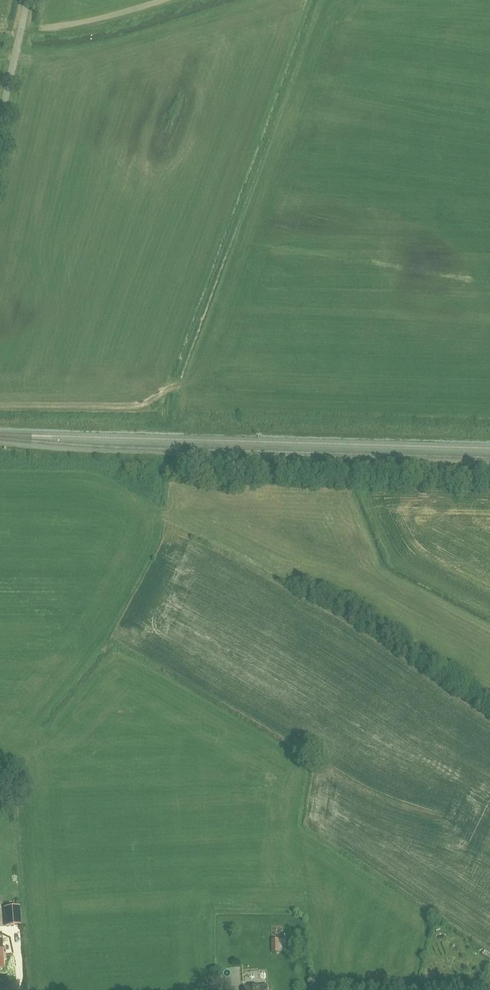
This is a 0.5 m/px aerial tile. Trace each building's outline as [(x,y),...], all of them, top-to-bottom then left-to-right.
[(4,908),(5,927),(22,925),(20,906),(4,908)] [(248,940),(257,939),(257,934),(239,935),(239,942),(236,943),(237,950),(248,949),(248,940)] [(272,952),(286,952),(286,939),(271,939),(272,952)] [(485,950),(482,955),(489,959),(489,958),(489,954),(485,950)]
